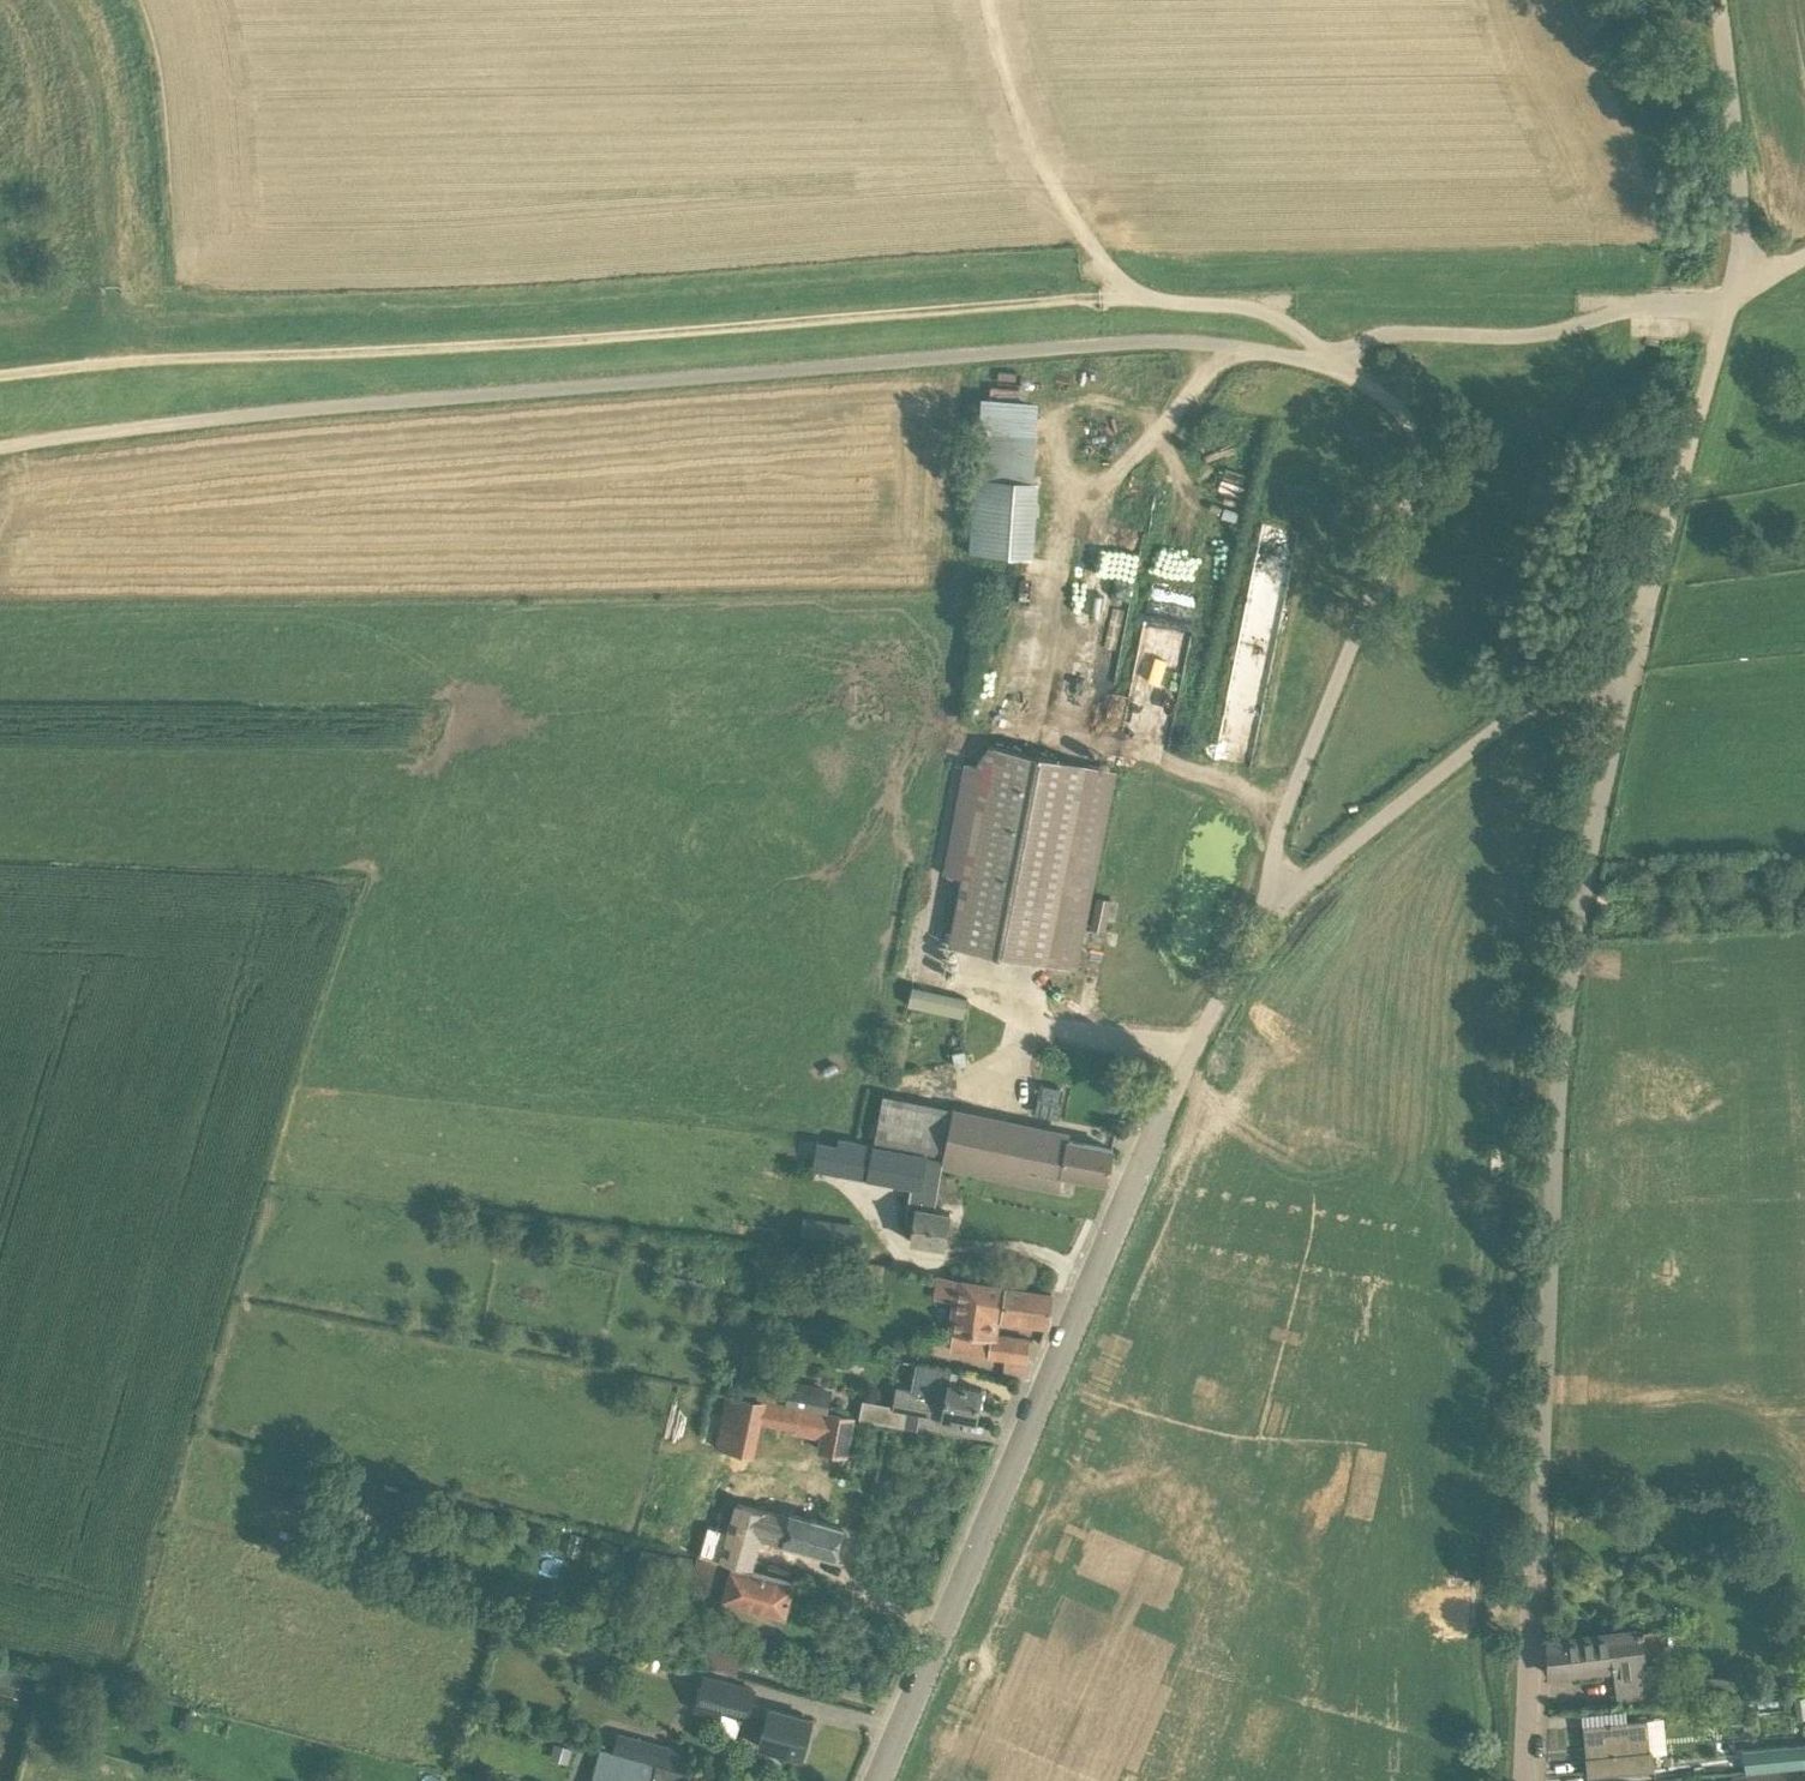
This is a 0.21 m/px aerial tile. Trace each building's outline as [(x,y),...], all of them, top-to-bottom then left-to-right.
[(1016,396),(1031,397),(1032,378),(1017,377),(1016,396)] [(1025,554),(1029,399),(1013,398),(1013,390),(971,389),(966,552),(1025,554)] [(1146,598),(1143,597),(1124,739),(1173,745),(1193,593),(1178,591),(1180,574),(1149,570),(1146,598)] [(1117,770),(1086,764),(989,744),(985,765),(965,761),(943,874),(963,878),(950,944),(1046,964),(1078,971),(1117,770)] [(1119,901),(1097,896),(1091,928),(1106,931),(1109,918),(1115,920),(1119,901)] [(961,1016),(964,1016),(968,998),(965,997),(940,992),(913,986),(909,1004),(961,1016)] [(1060,1192),(1064,1173),(1106,1181),(1113,1149),(1090,1144),(1068,1140),(1069,1133),(883,1096),(872,1145),(937,1158),(941,1159),(941,1166),(1020,1182),(1060,1192)] [(866,1179),(872,1145),(842,1140),(840,1146),(817,1143),(813,1169),(866,1179)] [(917,1189),(909,1241),(944,1246),(950,1213),(935,1210),(939,1183),(933,1182),(937,1158),(872,1145),(866,1179),(917,1189)] [(952,1332),(994,1338),(994,1334),(998,1313),(1048,1322),(1052,1294),(958,1279),(954,1300),(949,1331),(952,1332)] [(994,1334),(994,1338),(991,1355),(1026,1361),(1028,1341),(1029,1340),(994,1334)] [(790,1378),(785,1403),(799,1406),(827,1411),(832,1387),(790,1378)] [(739,1394),(750,1396),(777,1401),(779,1386),(742,1379),(739,1394)] [(896,1385),(893,1405),(898,1406),(898,1408),(920,1412),(919,1414),(942,1419),(942,1420),(957,1423),(959,1417),(976,1420),(982,1390),(949,1383),(947,1396),(896,1385)] [(754,1398),(726,1393),(716,1446),(743,1452),(754,1398)] [(898,1406),(893,1405),(862,1400),(859,1417),(858,1418),(895,1425),(898,1408),(898,1406)] [(827,1411),(799,1406),(795,1427),(820,1432),(817,1450),(846,1456),(853,1416),(827,1411)] [(701,1554),(753,1568),(761,1538),(835,1557),(843,1527),(812,1518),(812,1520),(803,1517),(736,1500),(726,1533),(708,1528),(701,1554)] [(331,1517),(341,1521),(344,1511),(334,1508),(331,1517)] [(669,1582),(675,1554),(641,1547),(635,1575),(669,1582)] [(752,1571),(753,1568),(701,1554),(700,1555),(699,1555),(698,1559),(678,1554),(674,1570),(694,1575),(690,1589),(785,1615),(794,1582),(752,1571)] [(1680,1579),(1685,1586),(1693,1580),(1688,1573),(1680,1579)] [(1664,1693),(1658,1630),(1548,1642),(1549,1675),(1614,1669),(1617,1694),(1617,1698),(1664,1693)] [(742,1652),(709,1643),(704,1663),(737,1672),(742,1652)] [(719,1710),(746,1717),(754,1688),(702,1674),(692,1709),(717,1716),(719,1710)] [(1698,1702),(1736,1699),(1734,1675),(1696,1678),(1698,1702)] [(812,1719),(767,1707),(757,1745),(802,1757),(812,1719)] [(1627,1720),(1627,1721),(1592,1724),(1595,1750),(1588,1751),(1588,1756),(1586,1756),(1588,1776),(1636,1772),(1636,1771),(1654,1769),(1651,1749),(1649,1749),(1646,1718),(1627,1720)] [(618,1735),(618,1734),(612,1753),(677,1770),(681,1756),(675,1754),(676,1751),(618,1735)] [(1746,1773),(1785,1767),(1804,1765),(1804,1742),(1743,1749),(1746,1773)] [(574,1748),(556,1743),(553,1757),(571,1762),(574,1748)] [(612,1753),(600,1750),(592,1780),(718,1780),(677,1770),(612,1753)] [(1785,1767),(1746,1773),(1730,1775),(1731,1780),(1786,1780),(1785,1767)]
